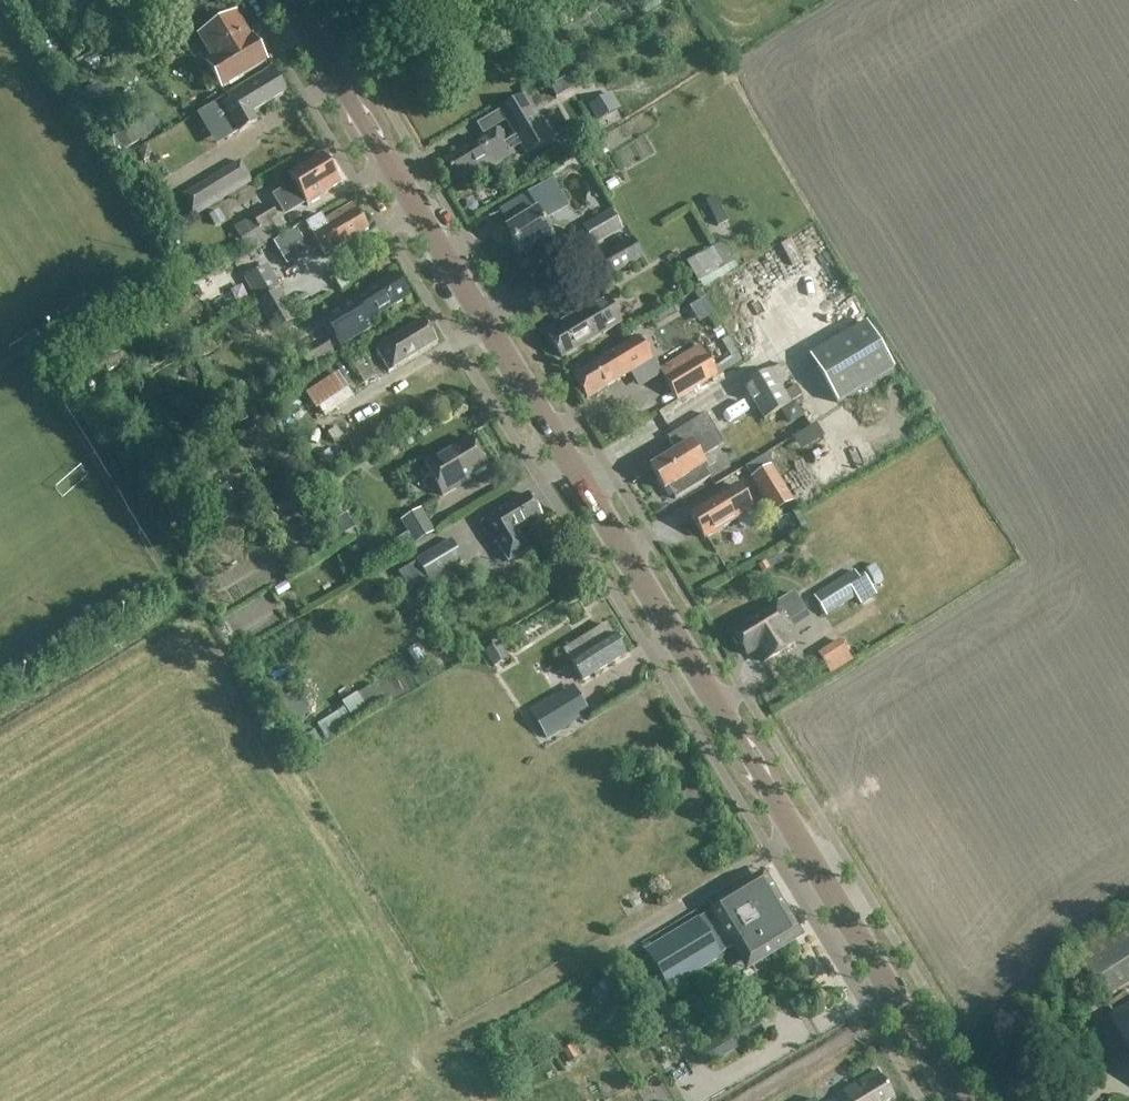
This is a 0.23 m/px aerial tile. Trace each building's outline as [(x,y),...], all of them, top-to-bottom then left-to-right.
[(235,16),(198,38),(212,63),(206,66),(221,91),(266,64),(251,39),(249,40),(235,16)] [(269,70),(198,113),(208,129),(216,125),(218,128),(225,141),(237,134),(238,136),(255,126),(251,119),(250,117),(285,96),(269,70)] [(621,109),(612,93),(588,108),(597,123),(621,109)] [(513,139),(504,144),(496,130),(441,164),(452,182),(470,172),(474,179),(511,155),(509,152),(518,147),(523,156),(548,141),(521,97),(496,112),(513,139)] [(294,185),(273,197),(283,214),(304,201),(308,208),(323,198),(321,196),(338,186),(321,157),(289,177),(294,185)] [(240,162),(182,196),(194,217),(253,183),(240,162)] [(541,222),(552,215),(537,191),(523,200),(532,215),(505,232),(519,255),(550,237),(541,222)] [(523,200),(499,214),(509,229),(532,215),(523,200)] [(259,229),(239,240),(246,252),(284,232),(270,206),(252,216),(259,229)] [(321,216),(304,225),(323,258),(366,232),(351,207),(325,222),(321,216)] [(622,231),(611,210),(582,227),(593,247),(622,231)] [(791,243),(803,263),(826,248),(814,229),(791,243)] [(643,259),(631,241),(599,261),(611,279),(643,259)] [(711,248),(685,264),(697,284),(698,283),(723,268),(711,248)] [(280,287),(267,265),(243,280),(256,302),(280,287)] [(321,340),(326,348),(329,354),(358,336),(349,323),(357,319),(361,326),(407,298),(394,276),(348,304),(353,313),(318,334),(321,340)] [(257,304),(275,334),(295,321),(277,292),(257,304)] [(583,314),(584,316),(576,321),(574,318),(560,326),(562,329),(548,338),(561,359),(601,335),(602,337),(620,326),(604,301),(583,314)] [(423,323),(379,350),(393,372),(436,345),(423,323)] [(893,368),(865,323),(808,358),(836,404),(893,368)] [(326,348),(321,340),(299,353),(308,367),(329,354),(326,348)] [(637,340),(572,378),(586,401),(651,363),(637,340)] [(697,358),(663,378),(676,401),(710,381),(717,377),(713,370),(703,354),(697,358)] [(363,356),(350,364),(364,385),(375,377),(363,356)] [(770,372),(743,388),(764,422),(790,406),(770,372)] [(817,397),(806,405),(814,418),(826,411),(817,397)] [(702,467),(704,466),(700,461),(724,445),(705,415),(667,439),(675,453),(649,470),(664,492),(667,490),(674,501),(710,479),(702,467)] [(242,448),(259,438),(251,423),(234,433),(242,448)] [(485,467),(469,441),(424,468),(442,498),(454,491),(452,487),(485,467)] [(769,466),(752,476),(765,498),(768,504),(785,494),(782,488),(769,466)] [(718,498),(688,516),(703,541),(733,522),(731,519),(748,508),(736,489),(719,499),(718,498)] [(298,510),(288,494),(270,507),(280,521),(298,510)] [(526,497),(480,525),(494,547),(496,546),(507,565),(529,552),(517,533),(540,520),(526,497)] [(400,522),(407,534),(396,540),(404,553),(414,547),(435,534),(420,510),(400,522)] [(416,564),(427,583),(461,562),(450,543),(416,564)] [(854,574),(843,580),(814,599),(826,618),(856,600),(860,606),(875,597),(863,577),(858,580),(854,574)] [(783,635),(790,630),(784,620),(801,609),(793,596),(732,635),(747,658),(757,652),(765,664),(791,648),(783,635)] [(605,628),(563,655),(582,685),(624,658),(613,639),(613,640),(605,628)] [(518,638),(504,646),(514,664),(528,657),(518,638)] [(484,653),(493,668),(508,659),(499,644),(484,653)] [(343,717),(352,729),(383,706),(374,694),(343,717)] [(546,741),(587,715),(574,694),(553,707),(551,703),(530,716),(546,741)] [(793,936),(761,883),(645,954),(668,992),(721,959),(720,957),(738,946),(749,963),(793,936)] [(1076,954),(1102,997),(1128,980),(1128,921),(1076,954)] [(1111,1020),(1128,1049),(1128,1009),(1111,1020)] [(733,1034),(709,1048),(717,1063),(742,1048),(765,1035),(756,1020),(733,1034)] [(590,1038),(577,1049),(587,1060),(599,1049),(590,1038)] [(571,1046),(562,1052),(569,1063),(570,1065),(579,1059),(571,1048),(571,1046)] [(893,1098),(882,1079),(881,1079),(877,1072),(875,1073),(874,1073),(858,1083),(858,1084),(830,1100),(887,1100),(893,1098)]
